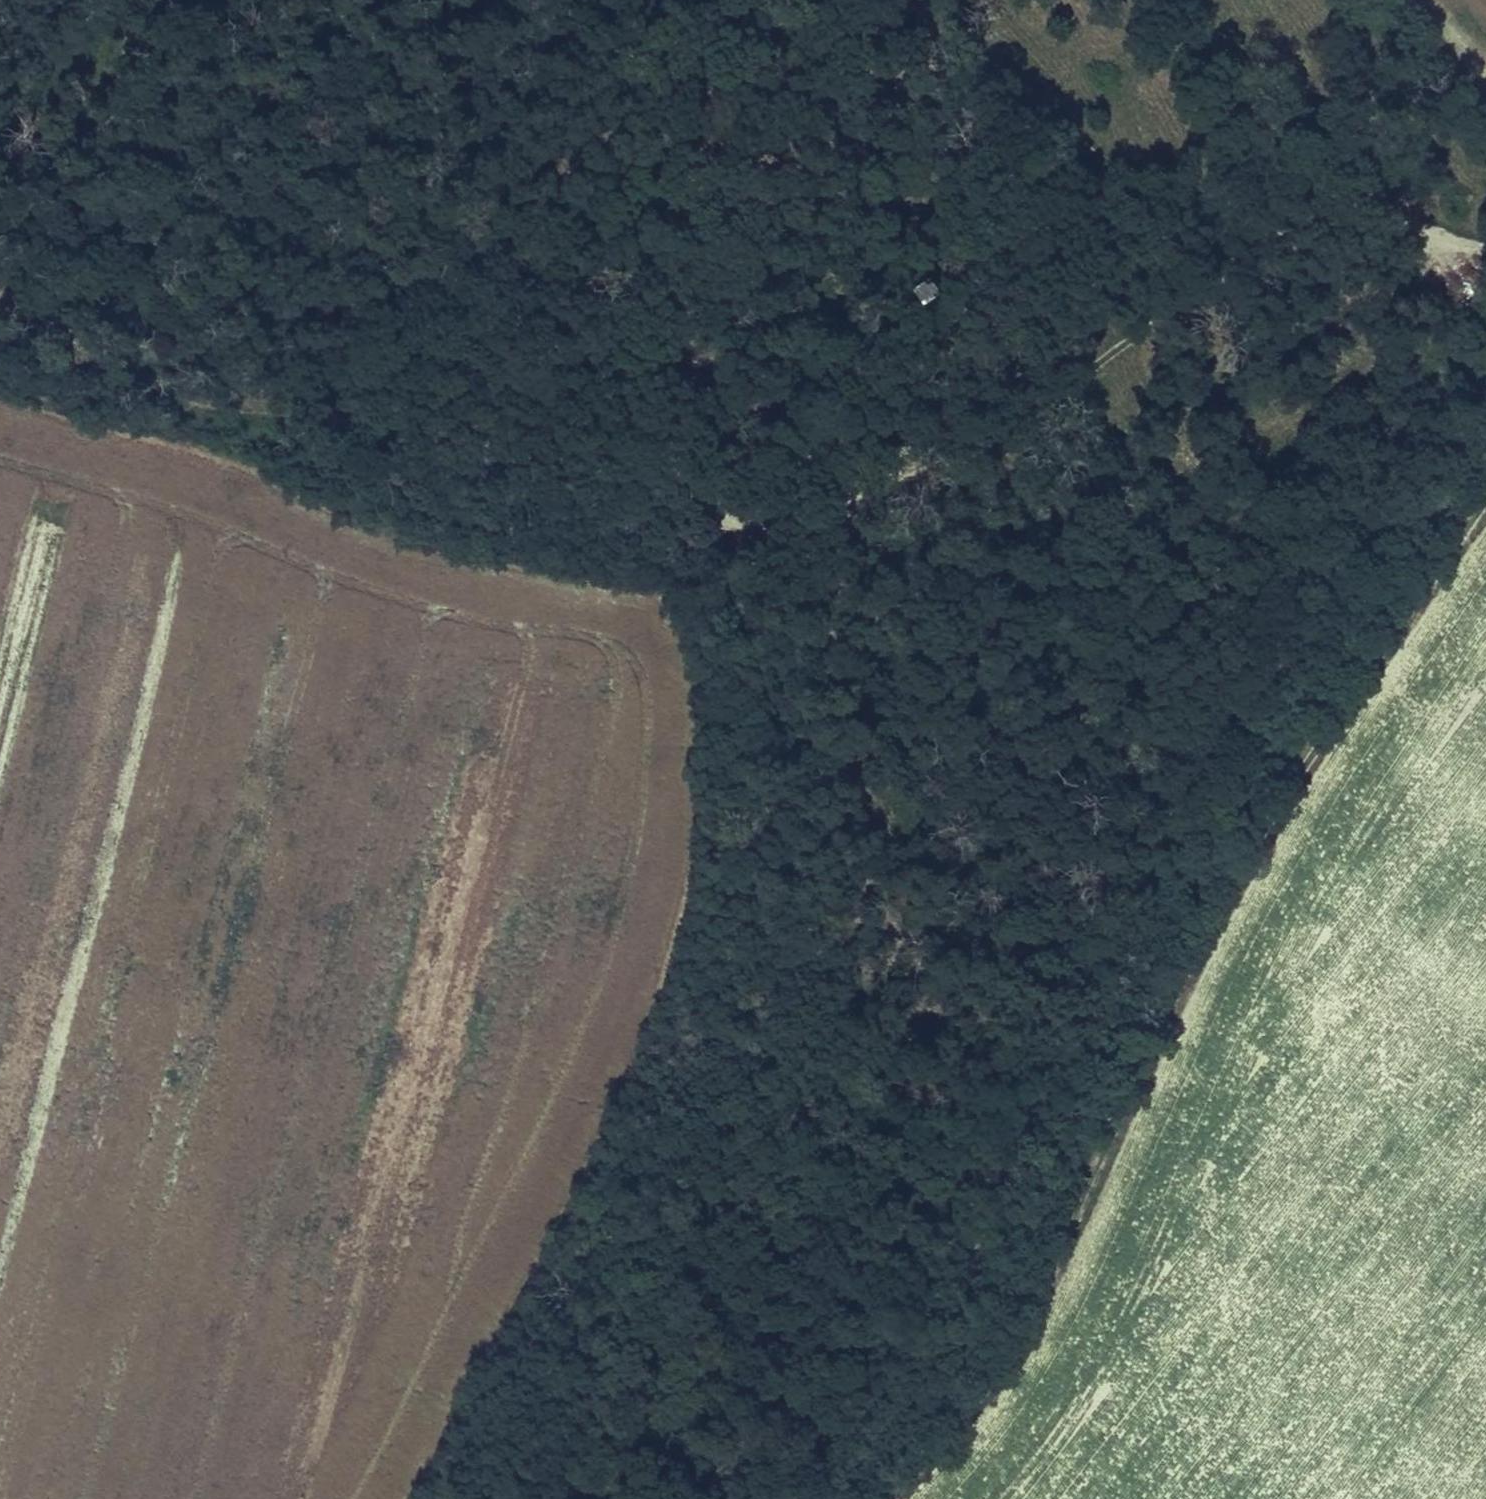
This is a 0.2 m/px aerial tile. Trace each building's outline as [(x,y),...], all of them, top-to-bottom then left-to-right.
[(924,270),(910,279),(922,296),(935,286),(924,270)]
